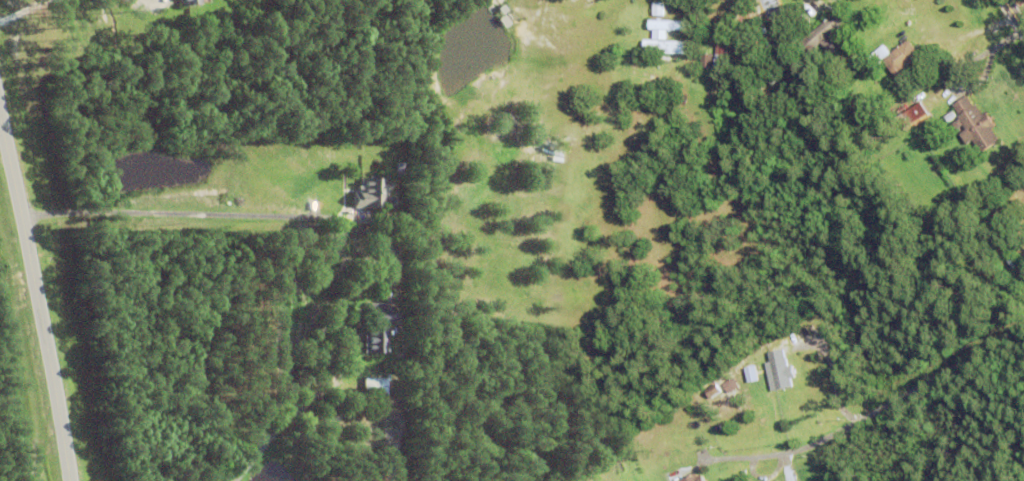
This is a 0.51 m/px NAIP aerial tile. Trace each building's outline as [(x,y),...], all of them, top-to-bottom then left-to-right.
[(768,7),(777,0),(779,0),(781,3),(771,10),(768,7)] [(650,15),(662,16),(662,2),(650,2),(650,15)] [(772,13),(780,6),(791,19),(783,26),(772,13)] [(832,55),(821,43),(817,46),(808,35),(836,11),(845,21),(831,34),(841,47),(832,55)] [(668,32),(668,30),(666,30),(666,40),(652,39),(652,30),(649,30),(649,20),(657,20),(657,18),(661,18),(661,20),(690,21),(689,30),(672,30),(671,32),(668,32)] [(658,54),(642,54),(643,40),(658,40),(658,41),(685,42),(685,54),(658,54)] [(882,60),(878,63),(872,54),(883,45),(890,54),(908,40),(920,55),(904,68),(910,76),(900,83),(882,60)] [(715,68),(716,45),(729,46),(728,69),(715,68)] [(701,67),(701,54),(712,54),(712,68),(701,67)] [(865,60),(870,55),(875,60),(869,65),(865,60)] [(799,67),(802,64),(807,58),(816,68),(807,76),(799,67)] [(976,105),(982,114),(985,111),(995,127),(992,129),(1000,141),(981,153),(973,141),(966,145),(960,135),(966,131),(963,125),(956,130),(952,124),(958,120),(957,118),(960,116),(953,105),(967,96),(974,106),(976,105)] [(901,117),(922,103),(930,115),(909,129),(901,117)] [(880,127),(890,119),(897,128),(887,136),(880,127)] [(383,190),(383,197),(394,197),(394,208),(353,208),(353,193),(357,193),(357,186),(359,186),(359,179),(389,179),(389,190),(383,190)] [(1005,207),(1013,202),(1016,207),(1008,212),(1005,207)] [(379,246),(392,246),(392,254),(379,254),(379,246)] [(387,354),(365,354),(365,328),(370,328),(370,326),(370,320),(367,320),(367,314),(370,314),(370,305),(386,304),(386,312),(398,312),(398,323),(387,323),(387,354)] [(792,366),(795,379),(790,380),(792,387),(771,392),(764,363),(786,359),(788,367),(792,366)] [(388,381),(388,396),(364,396),(364,379),(387,379),(387,375),(391,375),(391,381),(388,381)] [(705,391),(716,384),(721,392),(710,399),(705,391)] [(679,480),(702,480),(699,473),(679,480)]
